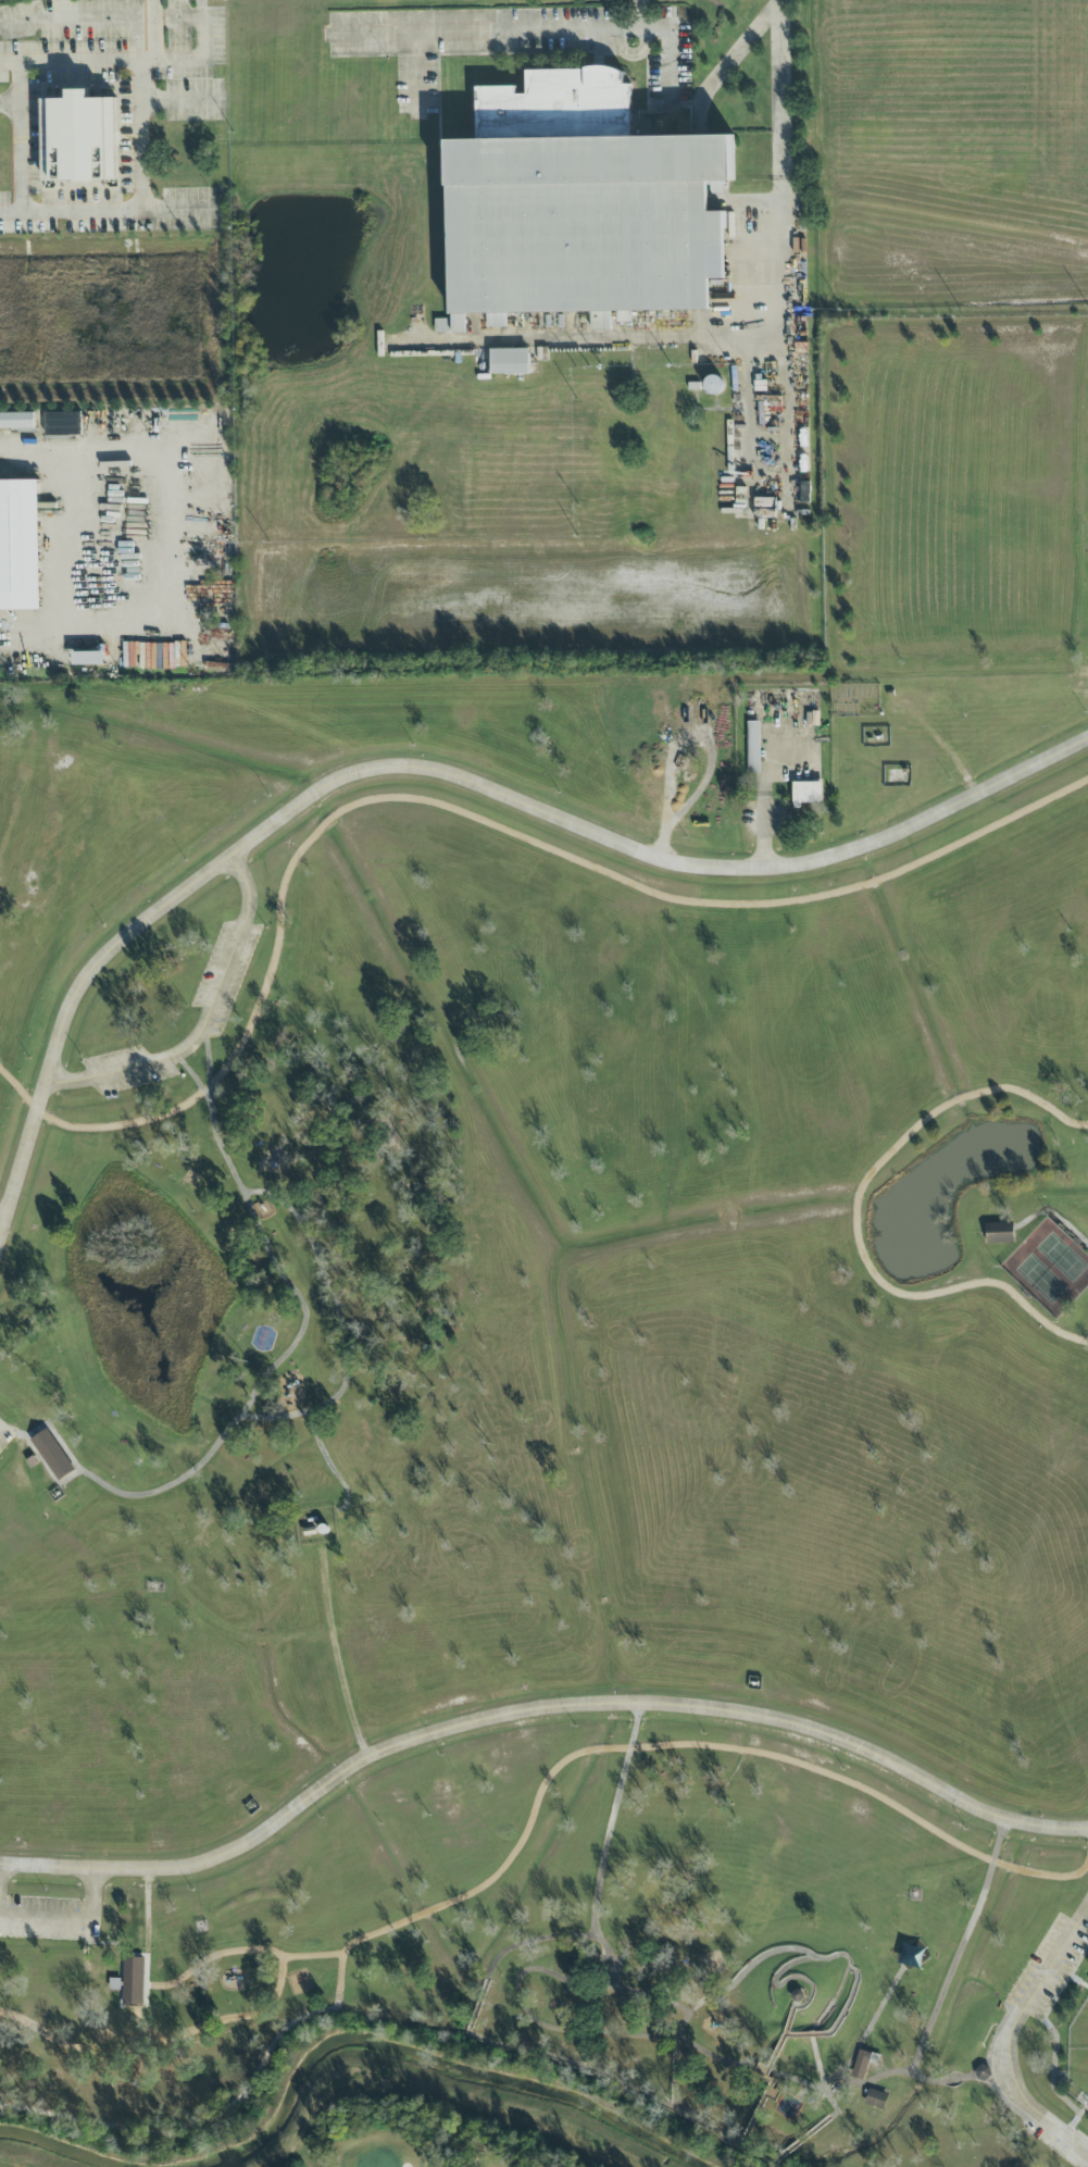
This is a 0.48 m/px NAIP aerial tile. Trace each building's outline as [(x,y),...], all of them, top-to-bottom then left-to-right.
[(117,181),(117,98),(90,98),(90,90),(69,90),(69,99),(43,99),(43,181),(117,181)] [(449,312),(447,137),(730,134),(730,179),(710,179),(710,210),(724,210),(725,277),(709,277),(710,309),(449,312)] [(593,331),(612,330),(612,312),(592,313),(593,331)] [(618,322),(632,322),(632,312),(618,312),(618,322)] [(489,373),(489,348),(527,348),(527,373),(489,373)] [(46,413),(47,436),(82,435),(82,412),(46,413)] [(35,429),(35,413),(0,413),(0,429),(35,429)] [(42,610),(40,480),(0,481),(0,610),(42,610)] [(73,653),(74,666),(106,665),(105,652),(73,653)] [(749,774),(761,773),(760,722),(748,722),(749,774)] [(794,782),(794,805),(823,805),(823,783),(794,782)] [(988,1224),(988,1243),(1017,1242),(1016,1223),(988,1224)] [(31,1440),(59,1481),(76,1470),(47,1428),(31,1440)] [(903,1942),(896,1961),(923,1969),(927,1948),(910,1944),(903,1942)] [(145,1958),(124,1957),(122,2008),(144,2008),(145,1958)] [(870,2063),(878,2066),(881,2057),(860,2050),(852,2075),(864,2079),(870,2063)] [(889,2095),(870,2089),(865,2104),(884,2110),(889,2095)]
